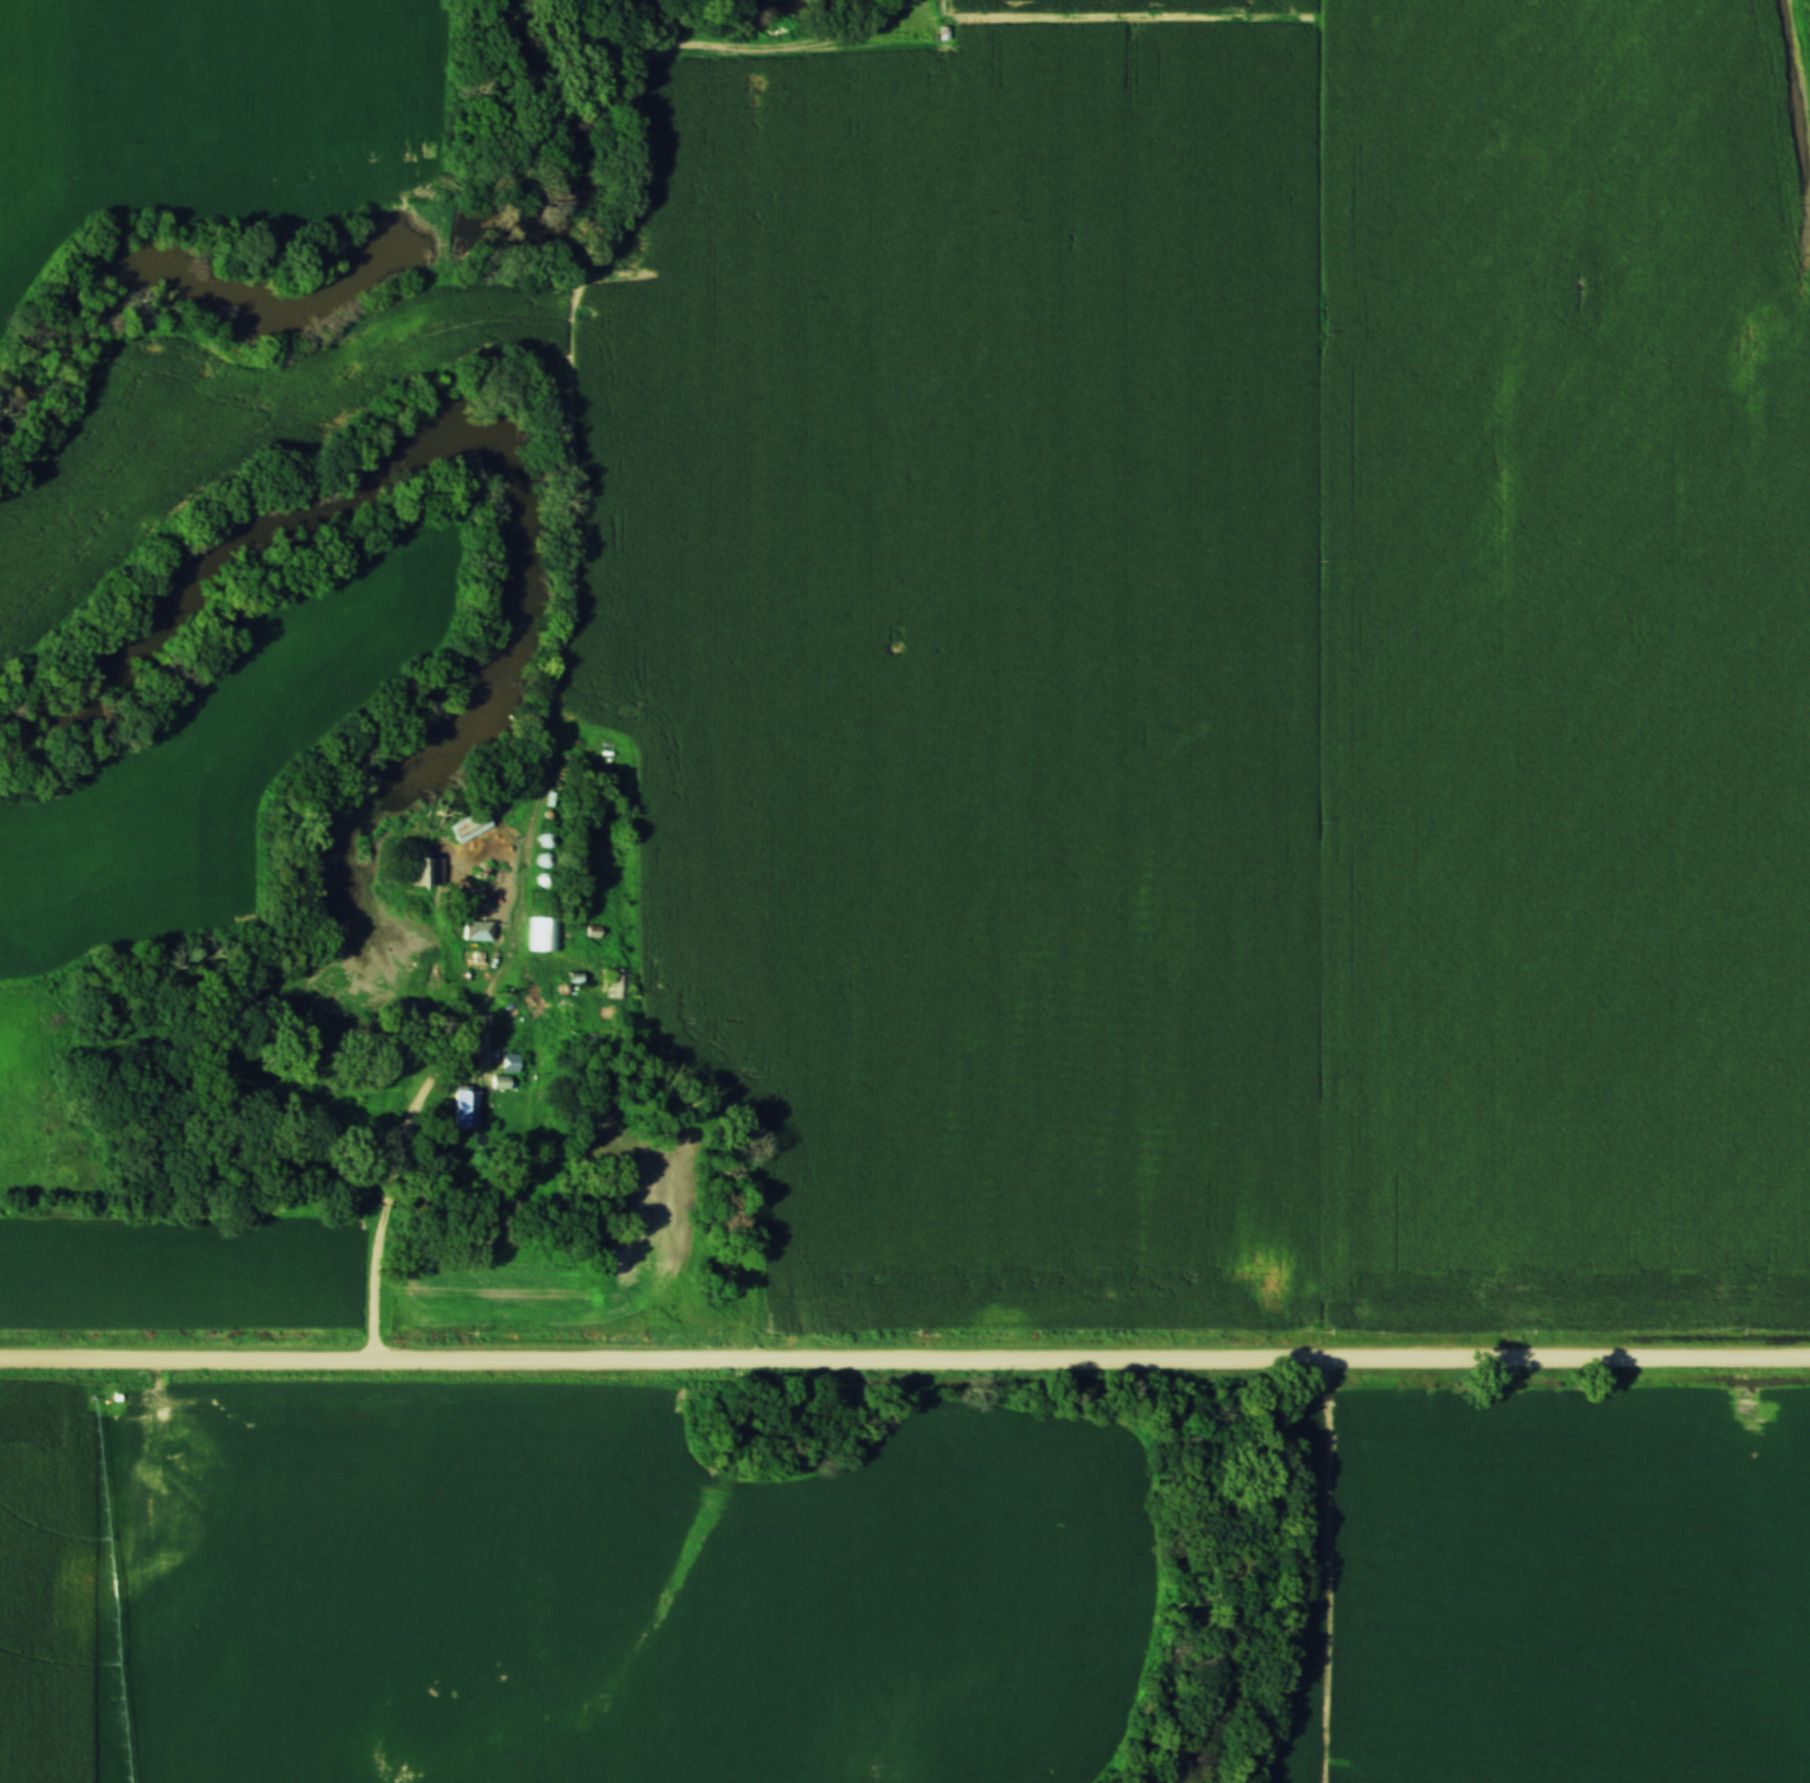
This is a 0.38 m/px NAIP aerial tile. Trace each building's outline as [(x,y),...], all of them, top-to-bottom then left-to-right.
[(455,846),(489,826),(478,808),(444,827),(455,846)] [(441,859),(426,859),(426,846),(407,846),(407,890),(441,890),(441,859)] [(554,919),(527,919),(527,952),(554,952),(554,919)] [(488,942),(488,922),(461,922),(461,942),(488,942)] [(626,969),(608,969),(607,999),(625,999),(626,969)] [(498,1071),(514,1073),(516,1056),(500,1054),(498,1071)] [(473,1129),(473,1088),(450,1088),(450,1129),(473,1129)]
